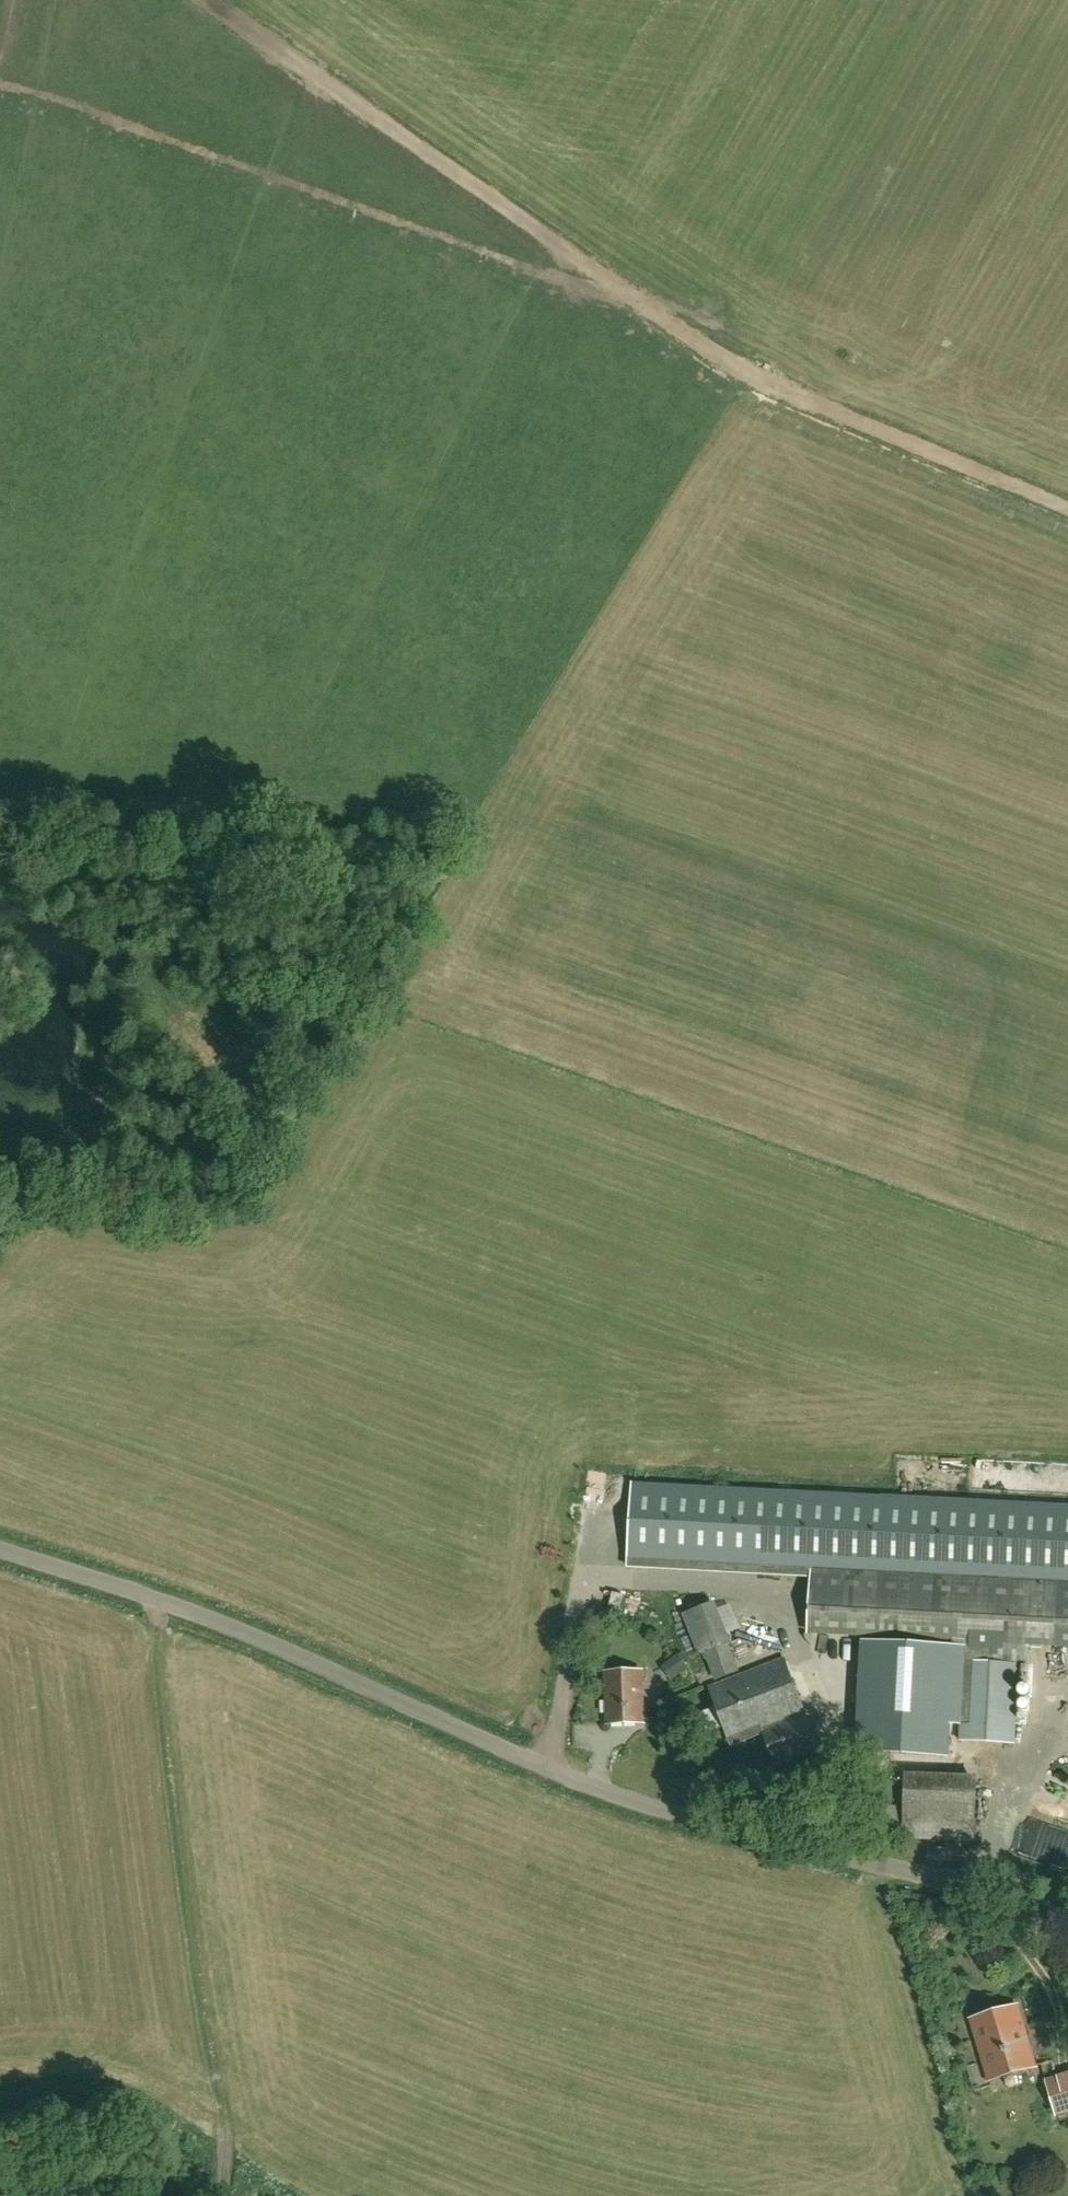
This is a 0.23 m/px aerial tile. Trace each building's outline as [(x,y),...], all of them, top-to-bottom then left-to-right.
[(1055,1640),(1063,1504),(815,1491),(808,1627),(971,1636),(969,1661),(964,1661),(960,1740),(1014,1743),(1018,1664),(1025,1664),(1027,1638),(1055,1640)] [(699,1654),(726,1646),(719,1621),(691,1630),(699,1654)] [(803,1646),(792,1648),(796,1667),(807,1664),(803,1646)] [(777,1765),(820,1748),(783,1656),(708,1686),(731,1744),(764,1732),(777,1765)] [(641,1672),(607,1673),(609,1723),(643,1722),(641,1672)] [(975,1841),(978,1775),(904,1772),(901,1838),(975,1841)] [(1027,1818),(1058,1829),(1065,1808),(1034,1797),(1027,1818)] [(990,2080),(1036,2066),(1018,2005),(971,2019),(990,2080)] [(1067,2113),(1067,2073),(1045,2080),(1056,2117),(1067,2113)]
